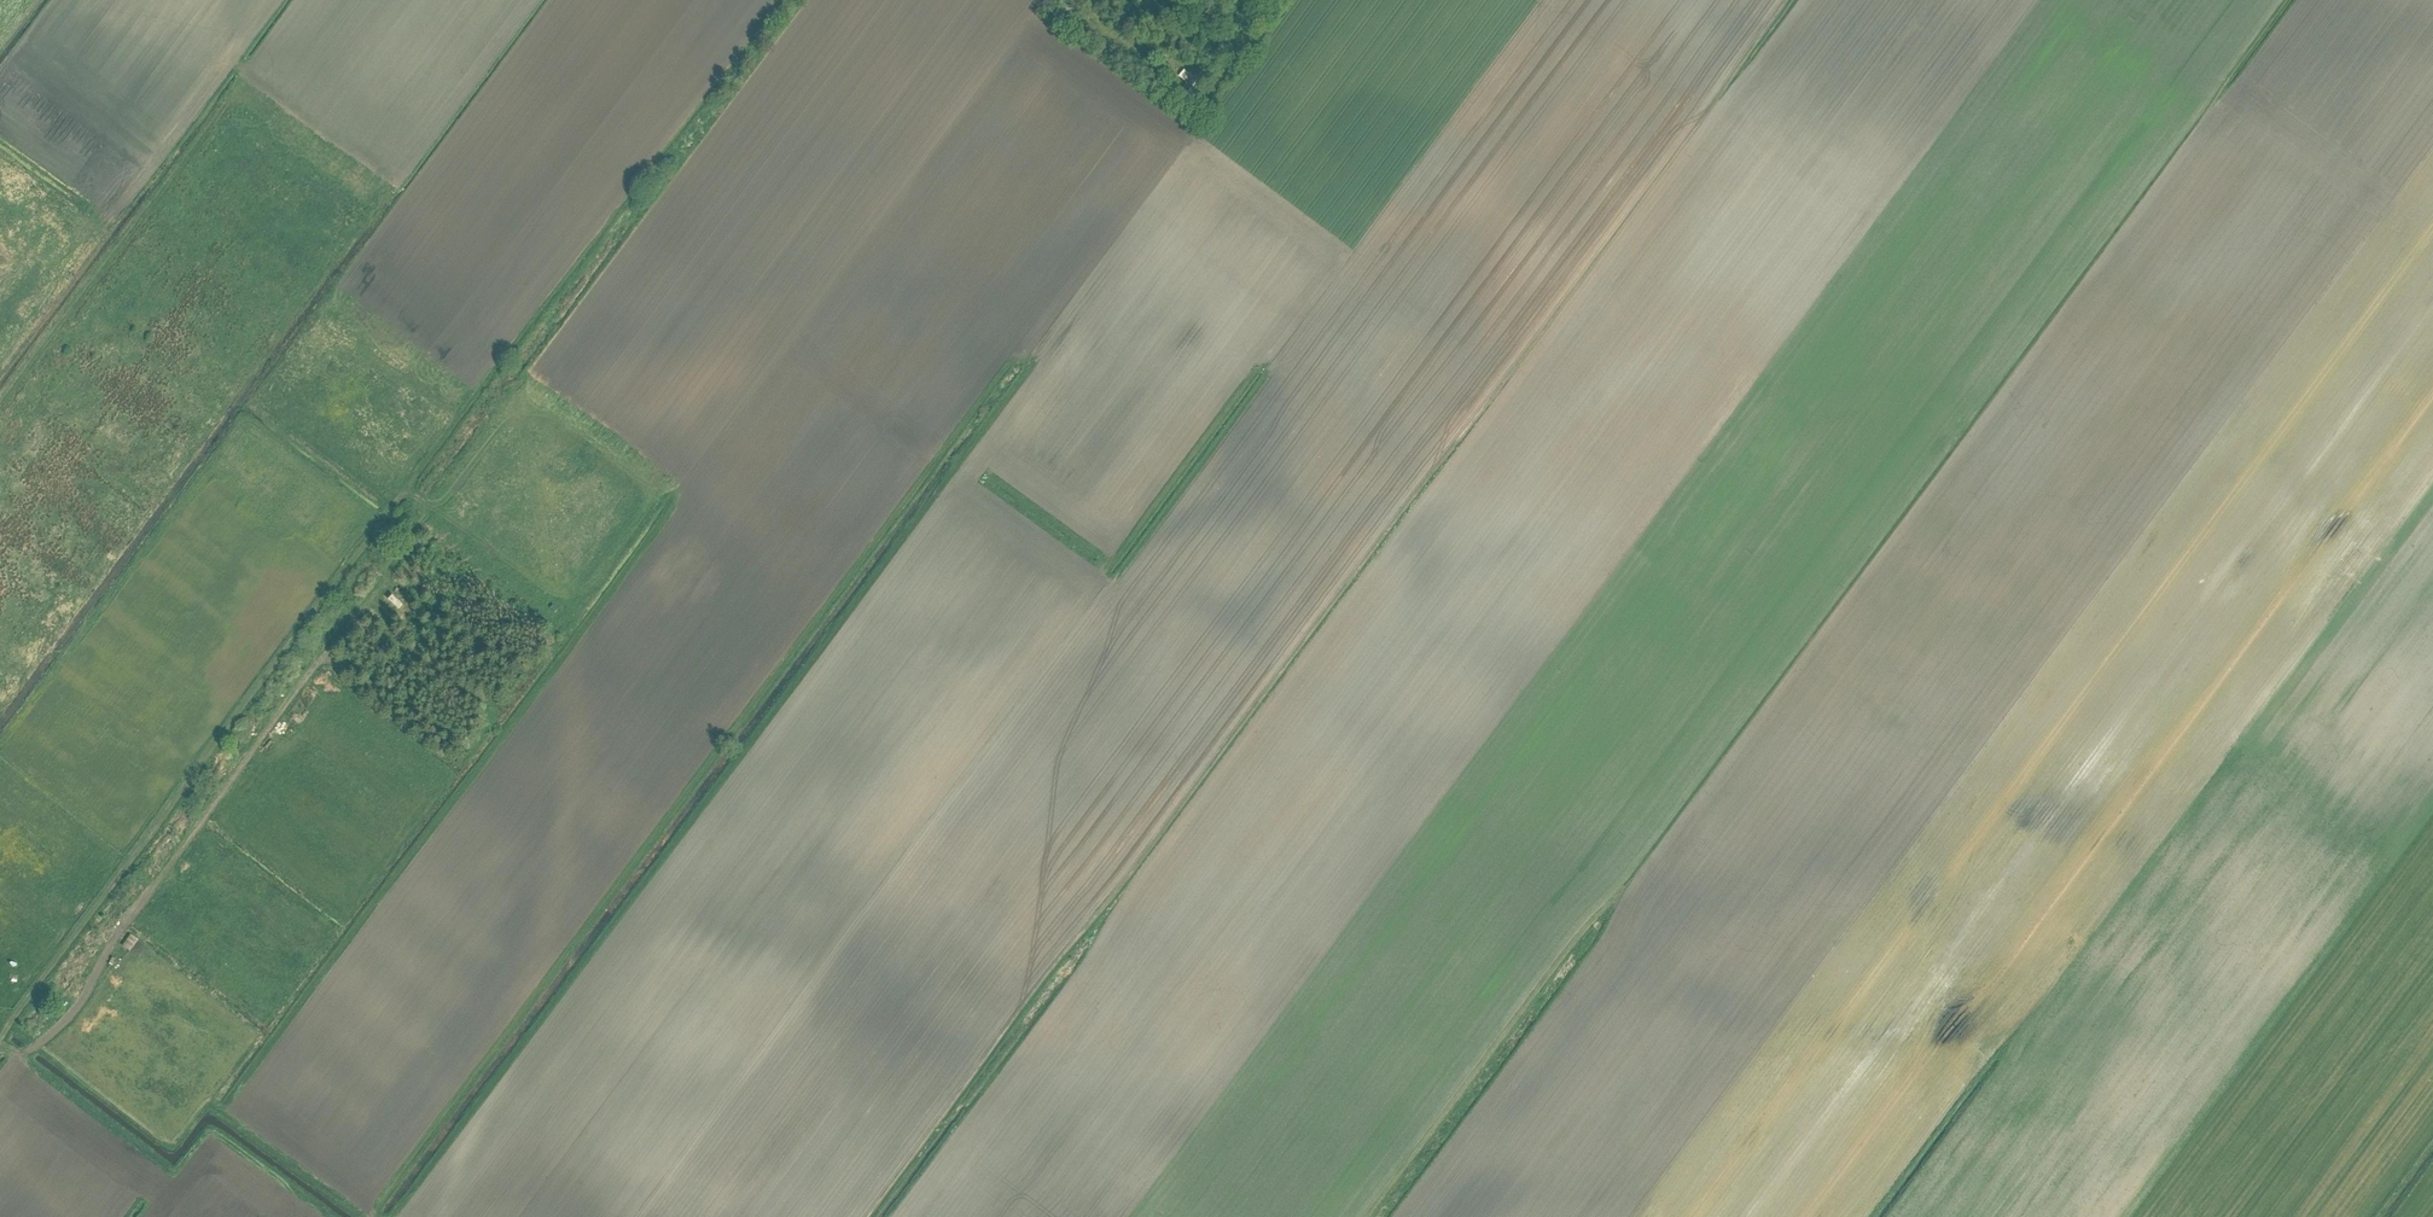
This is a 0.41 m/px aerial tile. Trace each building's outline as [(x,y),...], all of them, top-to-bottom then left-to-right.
[(1193,74),(1183,89),(1191,95),(1202,81),(1193,74)] [(393,605),(388,609),(397,620),(402,616),(393,605)]
